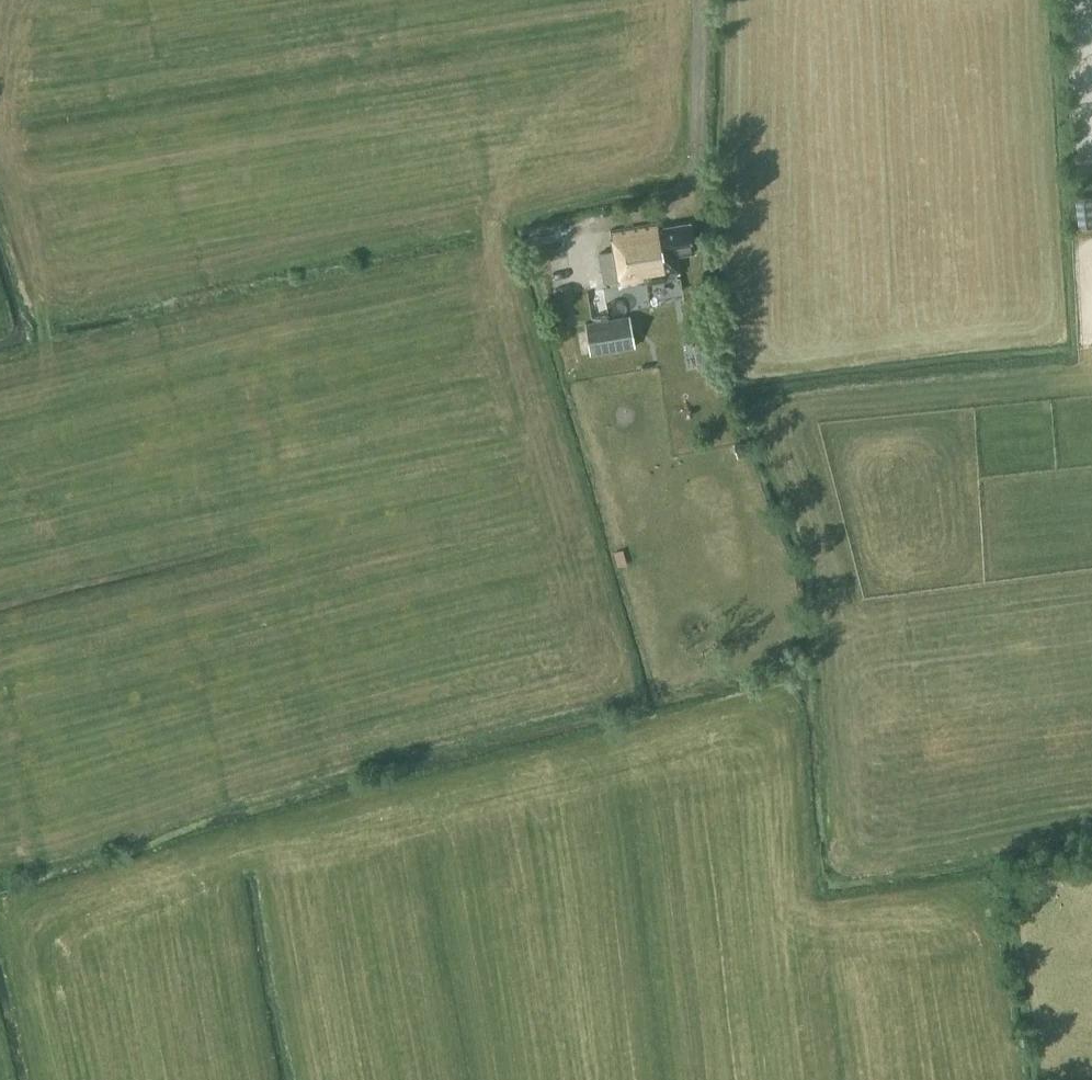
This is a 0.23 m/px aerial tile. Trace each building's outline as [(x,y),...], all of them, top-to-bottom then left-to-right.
[(1091,196),(1076,197),(1078,228),(1091,227),(1091,201),(1091,196)] [(677,254),(695,252),(690,223),(664,227),(663,222),(610,229),(619,287),(681,277),(677,254)] [(604,288),(586,292),(591,317),(609,314),(604,288)] [(636,346),(630,314),(584,322),(589,354),(636,346)]
